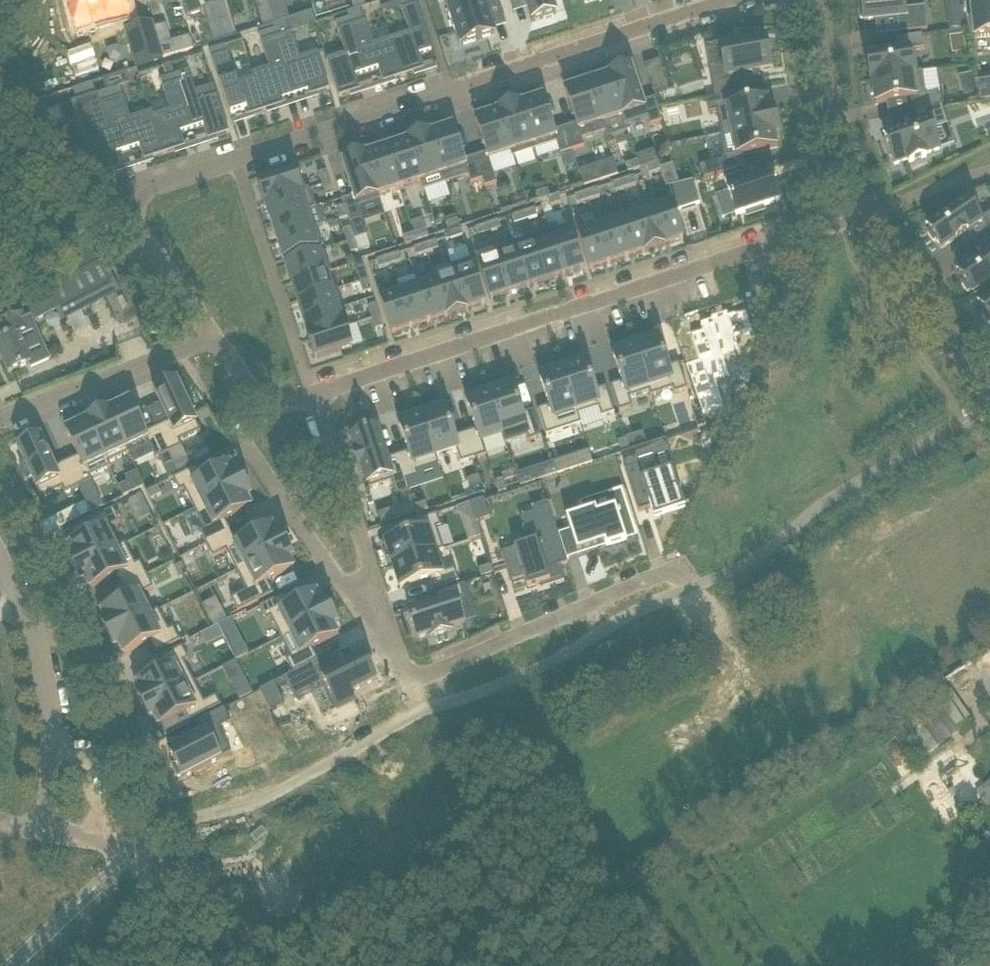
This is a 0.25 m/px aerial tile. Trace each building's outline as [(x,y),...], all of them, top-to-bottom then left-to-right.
[(73,22),(73,23),(77,37),(97,31),(96,27),(130,16),(125,0),(67,0),(73,22)] [(187,15),(204,10),(201,0),(182,0),(187,15)] [(204,10),(214,43),(236,36),(226,2),(220,3),(219,0),(201,0),(204,10)] [(354,11),(365,7),(363,0),(351,0),(354,11)] [(444,1),(460,46),(479,39),(496,34),(494,30),(487,8),(499,4),(498,0),(447,0),(444,1)] [(532,22),(544,18),(545,20),(553,17),(552,16),(556,14),(552,2),(556,1),(555,0),(525,0),(532,22)] [(861,19),(863,19),(864,21),(898,18),(899,33),(927,30),(925,7),(905,10),(904,0),(861,0),(862,5),(859,5),(861,19)] [(974,38),(989,36),(989,0),(970,0),(974,38)] [(267,1),(256,4),(263,27),(274,24),(267,1)] [(410,33),(392,39),(404,77),(424,70),(419,55),(429,52),(431,51),(431,52),(432,51),(417,5),(402,10),(403,13),(410,33)] [(151,21),(125,29),(136,68),(163,60),(151,21)] [(352,26),(367,72),(378,68),(382,80),(383,83),(395,80),(404,77),(392,39),(375,45),(374,45),(366,21),(352,26)] [(166,24),(154,28),(163,58),(175,55),(172,42),(166,24)] [(339,56),(327,60),(338,94),(339,98),(351,94),(360,91),(358,84),(355,76),(364,73),(367,72),(352,26),(338,30),(339,34),(346,54),(339,56)] [(292,32),(277,37),(295,95),(308,91),(310,96),(310,97),(330,90),(318,53),(311,55),(300,58),(292,32)] [(918,72),(914,50),(924,48),(922,35),(895,39),(898,52),(867,57),(871,82),(872,82),(872,81),(918,74),(918,72)] [(270,68),(252,74),(253,79),(255,78),(265,111),(277,108),(284,105),(283,102),(283,99),(295,95),(277,37),(276,38),(267,40),(261,43),(270,68)] [(750,38),(706,46),(706,47),(707,47),(711,68),(724,65),(726,77),(728,77),(731,96),(750,92),(753,91),(751,79),(756,78),(756,77),(755,77),(754,72),(760,71),(771,69),(766,40),(751,43),(750,38)] [(219,56),(212,59),(226,103),(229,112),(231,117),(232,116),(231,116),(232,116),(243,112),(244,112),(246,116),(246,118),(265,111),(255,78),(253,79),(238,84),(232,64),(228,53),(220,56),(219,56)] [(632,67),(608,75),(609,76),(609,75),(623,116),(622,117),(625,126),(647,118),(650,126),(662,122),(655,98),(643,102),(632,67)] [(926,96),(922,71),(918,72),(918,74),(872,81),(872,82),(872,84),(869,84),(871,95),(874,95),(875,105),(910,99),(914,111),(941,106),(939,94),(926,96)] [(609,76),(588,82),(601,123),(602,123),(622,117),(623,116),(609,75),(609,76)] [(185,81),(177,83),(192,129),(203,125),(207,137),(208,140),(218,137),(230,133),(228,128),(217,96),(208,99),(199,102),(195,91),(191,79),(185,81)] [(576,124),(565,128),(572,151),(584,147),(582,140),(605,132),(602,123),(601,123),(588,82),(565,90),(576,124)] [(154,117),(153,117),(165,155),(168,154),(186,148),(185,145),(181,133),(186,131),(192,129),(177,83),(163,88),(164,91),(171,111),(159,115),(154,117)] [(93,84),(73,90),(77,101),(89,98),(97,95),(93,84)] [(120,87),(97,95),(101,104),(112,101),(123,97),(120,87)] [(77,101),(72,103),(89,156),(94,155),(98,168),(100,176),(111,172),(122,169),(121,166),(117,153),(126,150),(128,150),(121,129),(109,133),(100,105),(101,104),(97,95),(89,98),(77,101)] [(730,96),(707,101),(709,113),(716,112),(721,134),(777,123),(774,109),(770,110),(768,100),(752,104),(733,108),(730,96)] [(101,104),(100,105),(109,133),(121,129),(128,150),(140,146),(143,157),(144,161),(165,155),(153,117),(154,117),(152,112),(151,112),(130,119),(125,103),(123,97),(112,101),(101,104)] [(521,104),(520,105),(535,151),(557,143),(561,154),(572,151),(565,128),(554,131),(542,97),(521,104)] [(520,103),(497,111),(497,112),(498,112),(511,153),(512,158),(535,151),(520,105),(521,104),(520,103)] [(939,150),(932,130),(947,125),(941,106),(914,111),(919,125),(885,137),(886,141),(884,142),(889,157),(892,157),(895,165),(908,160),(909,163),(926,157),(925,154),(939,150)] [(487,153),(475,157),(482,180),(485,187),(496,184),(489,160),(511,153),(498,112),(497,112),(475,119),(487,153)] [(777,123),(721,134),(726,158),(742,155),(778,147),(776,137),(780,136),(777,123)] [(431,133),(430,134),(446,184),(468,177),(470,184),(482,180),(475,157),(464,161),(453,126),(431,133)] [(431,133),(407,140),(407,141),(408,141),(421,182),(420,182),(423,191),(446,184),(430,134),(431,133)] [(407,141),(386,148),(400,189),(420,182),(421,182),(408,141),(407,141)] [(366,154),(364,154),(378,196),(379,196),(400,189),(386,148),(366,155),(366,154)] [(573,153),(563,156),(566,168),(577,164),(573,153)] [(353,197),(342,200),(350,224),(351,228),(355,239),(368,235),(362,220),(359,207),(380,200),(379,196),(378,196),(364,154),(342,162),(353,197)] [(638,161),(626,165),(628,172),(640,169),(638,161)] [(723,161),(700,167),(703,179),(726,173),(723,161)] [(658,163),(647,166),(649,174),(661,170),(658,163)] [(596,166),(580,171),(585,186),(601,181),(596,166)] [(300,171),(258,184),(265,205),(266,205),(265,204),(306,191),(306,190),(300,171)] [(326,171),(318,174),(322,185),(330,183),(326,171)] [(751,171),(724,180),(729,193),(736,214),(736,216),(746,213),(747,217),(764,211),(763,207),(780,202),(772,177),(760,181),(755,183),(751,172),(751,171)] [(634,177),(622,181),(625,188),(636,185),(634,177)] [(622,181),(611,184),(613,192),(625,188),(622,181)] [(693,181),(669,187),(677,211),(700,204),(693,181)] [(330,183),(322,185),(326,197),(334,194),(330,183)] [(434,188),(436,200),(454,196),(451,185),(434,188)] [(306,191),(265,204),(266,205),(271,222),(307,211),(307,212),(316,209),(310,189),(306,190),(306,191)] [(598,189),(586,193),(588,200),(600,197),(598,189)] [(548,190),(536,194),(538,202),(550,198),(548,190)] [(586,193),(574,196),(577,204),(588,200),(586,193)] [(559,195),(548,199),(550,206),(562,203),(559,195)] [(927,233),(933,242),(936,240),(942,248),(945,246),(967,232),(974,242),(983,236),(989,231),(989,214),(983,218),(970,199),(928,228),(930,231),(927,233)] [(670,200),(651,206),(664,246),(665,246),(683,240),(670,200)] [(344,206),(336,209),(340,220),(347,218),(344,206)] [(651,206),(633,212),(646,252),(645,252),(645,253),(665,246),(664,246),(651,206)] [(535,209),(523,213),(526,221),(537,217),(535,209)] [(307,211),(271,222),(277,240),(313,229),(312,228),(307,212),(307,211)] [(633,212),(614,218),(627,258),(645,252),(646,252),(633,212)] [(523,213),(512,217),(514,224),(526,221),(523,213)] [(614,218),(596,224),(609,264),(627,258),(614,218)] [(458,220),(446,223),(449,231),(460,227),(458,220)] [(499,221),(487,225),(489,233),(501,229),(499,221)] [(596,224),(577,230),(590,270),(609,264),(596,224)] [(487,225),(476,229),(478,236),(489,233),(487,225)] [(569,226),(550,232),(564,276),(583,270),(569,226)] [(313,229),(277,240),(284,260),(323,247),(317,227),(312,228),(313,229)] [(449,231),(444,233),(445,238),(446,239),(446,240),(451,239),(463,235),(460,227),(449,231)] [(351,228),(343,231),(347,242),(355,239),(351,228)] [(426,230),(414,234),(417,242),(428,238),(426,230)] [(550,232),(531,238),(546,282),(564,276),(550,232)] [(414,234),(403,237),(406,245),(417,242),(414,234)] [(958,273),(964,282),(962,283),(968,292),(970,291),(972,294),(975,293),(989,282),(989,237),(976,246),(977,247),(984,256),(970,266),(966,268),(958,273)] [(531,238),(512,244),(514,249),(515,248),(528,288),(546,282),(531,238)] [(355,239),(347,242),(351,254),(358,251),(355,239)] [(436,241),(424,245),(427,253),(439,249),(436,241)] [(424,245),(413,249),(416,257),(427,253),(424,245)] [(453,251),(456,262),(474,257),(471,246),(453,251)] [(82,311),(121,291),(104,260),(98,263),(90,247),(72,256),(80,273),(26,300),(37,322),(77,301),(82,311)] [(514,249),(496,255),(497,259),(498,259),(509,294),(528,288),(515,248),(514,249)] [(325,252),(285,265),(292,284),(327,273),(327,274),(332,272),(325,252)] [(400,253),(388,257),(390,265),(402,261),(400,253)] [(388,257),(377,261),(379,268),(390,265),(388,257)] [(497,259),(479,265),(490,300),(509,294),(498,259),(497,259)] [(471,260),(451,266),(453,275),(454,275),(466,310),(467,310),(485,304),(471,260)] [(364,268),(356,271),(360,282),(368,280),(364,268)] [(327,273),(292,284),(297,303),(333,291),(333,290),(327,274),(327,273)] [(453,275),(436,281),(448,316),(447,317),(467,311),(467,310),(466,310),(454,275),(453,275)] [(368,280),(360,282),(364,294),(372,291),(368,280)] [(436,281),(418,287),(429,322),(447,317),(448,316),(436,281)] [(398,283),(377,290),(392,334),(411,328),(400,293),(401,293),(398,283)] [(401,293),(400,293),(411,328),(429,322),(418,287),(401,293)] [(333,291),(297,303),(303,321),(343,308),(337,289),(333,290),(333,291)] [(979,304),(985,313),(983,315),(989,324),(989,323),(989,297),(981,303),(979,304)] [(695,348),(682,352),(699,404),(721,397),(712,370),(727,365),(720,344),(737,339),(733,328),(750,322),(743,301),(725,307),(724,304),(727,303),(727,302),(707,308),(708,310),(696,314),(699,322),(688,326),(695,348)] [(376,305),(368,307),(372,319),(380,316),(376,305)] [(343,308),(303,321),(309,338),(309,339),(345,327),(346,328),(350,327),(343,308)] [(34,325),(27,328),(20,313),(0,322),(0,326),(5,338),(0,340),(0,353),(9,373),(30,364),(31,368),(49,360),(34,325)] [(380,316),(372,319),(376,330),(383,328),(380,316)] [(309,338),(308,338),(315,360),(352,348),(346,328),(345,327),(309,339),(309,338)] [(658,339),(635,346),(650,392),(649,392),(651,397),(673,389),(674,394),(687,390),(679,364),(667,367),(658,339)] [(622,382),(611,386),(615,400),(619,412),(632,408),(629,399),(649,392),(650,392),(635,346),(613,354),(622,382)] [(585,363),(563,370),(577,416),(578,415),(599,409),(602,418),(615,413),(606,388),(595,391),(585,363)] [(550,406),(538,410),(546,436),(581,424),(578,415),(577,416),(563,370),(559,371),(558,367),(542,372),(544,376),(540,377),(542,385),(550,406)] [(177,381),(154,392),(160,404),(169,423),(157,428),(169,453),(182,447),(180,442),(201,432),(191,410),(195,408),(188,394),(184,395),(177,381)] [(512,386),(490,394),(503,435),(502,435),(505,444),(527,437),(529,442),(542,437),(539,429),(533,411),(522,415),(512,386)] [(476,430),(465,434),(473,460),(486,456),(482,442),(502,435),(503,435),(490,394),(467,401),(476,430)] [(109,410),(108,411),(126,450),(127,449),(147,440),(156,460),(159,458),(169,453),(157,428),(145,434),(130,401),(109,410)] [(425,415),(422,416),(435,457),(436,457),(456,450),(461,464),(473,460),(465,434),(454,437),(444,408),(440,410),(439,405),(423,410),(425,415)] [(109,410),(86,420),(87,421),(108,464),(109,463),(130,454),(127,449),(126,450),(108,411),(109,410)] [(701,411),(693,414),(698,429),(706,426),(701,411)] [(408,452),(397,456),(406,482),(407,481),(419,477),(417,473),(439,466),(436,457),(435,457),(422,416),(399,423),(408,452)] [(87,421),(66,431),(70,439),(78,457),(67,462),(79,488),(91,482),(92,482),(90,478),(109,469),(111,468),(109,463),(108,464),(87,421)] [(377,431),(353,438),(357,451),(355,452),(361,472),(364,471),(369,489),(392,481),(397,497),(401,496),(410,493),(407,481),(406,482),(397,456),(386,459),(377,431)] [(643,433),(633,436),(637,449),(647,446),(643,433)] [(40,437),(18,448),(24,462),(20,464),(27,479),(31,477),(42,498),(63,489),(65,494),(79,488),(67,462),(55,468),(40,437)] [(626,440),(618,443),(622,454),(629,451),(626,440)] [(665,440),(635,450),(638,461),(653,457),(666,452),(663,444),(663,442),(666,441),(665,440)] [(169,453),(159,458),(163,468),(173,463),(169,453)] [(188,460),(175,466),(180,476),(192,469),(188,460)] [(560,461),(553,463),(553,464),(557,475),(564,473),(560,461)] [(553,463),(541,467),(545,479),(556,475),(553,463)] [(180,476),(173,479),(179,492),(184,490),(194,510),(245,484),(239,472),(235,473),(230,464),(204,478),(198,466),(192,469),(180,476)] [(625,470),(638,510),(639,512),(645,510),(651,509),(654,520),(665,517),(677,513),(677,512),(684,510),(683,507),(683,506),(684,506),(681,498),(677,487),(676,483),(675,483),(672,471),(659,475),(659,474),(658,475),(644,479),(640,465),(625,470)] [(476,477),(467,480),(470,488),(479,485),(476,477)] [(503,480),(495,483),(499,494),(507,491),(503,480)] [(91,482),(79,488),(86,504),(91,514),(103,508),(91,482)] [(127,483),(119,487),(124,498),(132,493),(127,483)] [(194,510),(183,515),(193,535),(200,532),(206,545),(231,533),(225,521),(252,507),(248,498),(251,497),(245,484),(194,510)] [(158,487),(147,493),(151,500),(161,494),(158,487)] [(584,514),(566,519),(568,525),(570,530),(577,553),(597,547),(604,544),(605,547),(606,549),(613,547),(613,546),(626,542),(625,538),(628,536),(635,534),(637,534),(622,489),(609,494),(614,509),(597,514),(596,510),(584,514)] [(484,500),(470,504),(473,515),(476,522),(490,518),(484,500)] [(403,506),(378,514),(381,526),(416,514),(414,507),(413,502),(403,506)] [(529,544),(501,553),(511,582),(518,580),(524,578),(526,584),(527,584),(528,588),(536,586),(536,587),(539,586),(560,579),(556,567),(561,566),(563,565),(568,563),(567,560),(567,559),(558,534),(548,503),(548,502),(532,508),(533,513),(542,540),(529,544)] [(426,503),(414,507),(416,514),(426,511),(428,511),(426,503)] [(86,504),(68,513),(73,523),(91,514),(86,504)] [(470,504),(457,508),(461,519),(473,515),(470,504)] [(94,534),(68,547),(72,556),(69,558),(75,570),(121,547),(121,546),(111,527),(120,522),(113,509),(88,522),(94,534)] [(415,534),(386,543),(393,566),(439,551),(439,552),(444,551),(437,528),(441,527),(437,514),(411,522),(415,534)] [(231,533),(206,545),(213,558),(226,551),(237,571),(287,546),(281,533),(277,535),(273,526),(259,533),(237,544),(231,533)] [(188,539),(174,546),(180,558),(194,551),(188,539)] [(121,547),(75,570),(81,583),(85,581),(89,590),(116,576),(122,588),(147,575),(140,562),(136,565),(125,545),(125,544),(121,546),(121,547)] [(247,591),(231,599),(238,612),(252,605),(274,594),(268,582),(294,569),(290,560),(293,558),(287,546),(237,571),(247,591)] [(439,551),(393,566),(401,588),(429,579),(433,591),(459,582),(455,569),(446,572),(443,563),(439,552),(439,551)] [(183,565),(182,565),(187,575),(190,580),(203,573),(195,559),(195,558),(183,565)] [(182,564),(174,568),(180,579),(187,575),(182,565),(182,564)] [(490,566),(479,570),(481,577),(493,574),(490,566)] [(128,599),(101,613),(106,622),(102,624),(108,636),(155,613),(154,612),(144,593),(153,588),(147,575),(122,588),(128,599)] [(438,605),(409,615),(417,639),(430,635),(431,637),(451,631),(450,628),(463,624),(456,601),(465,599),(460,586),(434,594),(438,605)] [(285,595),(260,608),(266,621),(271,618),(281,638),(332,613),(325,600),(322,602),(317,593),(291,607),(285,595)] [(155,613),(108,636),(115,649),(118,647),(123,656),(149,642),(155,654),(180,641),(174,628),(169,631),(159,611),(158,610),(154,612),(155,613)] [(223,612),(210,619),(214,627),(227,620),(223,612)] [(332,613),(281,638),(291,658),(287,661),(293,674),(318,661),(312,649),(339,636),(334,627),(338,625),(332,613)] [(218,626),(200,635),(206,646),(224,637),(222,634),(218,626)] [(235,627),(222,634),(224,637),(228,645),(241,639),(235,627)] [(163,671),(137,685),(141,694),(137,696),(144,708),(194,682),(184,662),(189,660),(182,647),(157,660),(163,671)] [(293,674),(284,678),(295,699),(313,689),(315,693),(326,687),(337,710),(355,701),(351,693),(376,680),(364,656),(333,672),(326,658),(326,657),(318,661),(293,674)] [(244,677),(230,684),(231,686),(239,701),(253,694),(244,677)] [(194,682),(144,708),(150,721),(154,719),(158,728),(185,714),(189,722),(221,706),(216,696),(205,702),(194,682)] [(274,683),(260,690),(271,712),(277,709),(277,708),(284,704),(283,701),(276,687),(274,683)] [(202,736),(169,753),(176,766),(173,767),(178,778),(181,776),(182,778),(232,753),(220,729),(232,723),(224,709),(195,723),(202,736)] [(943,746),(921,712),(907,722),(929,755),(943,746)] [(982,787),(975,791),(987,808),(989,806),(989,799),(982,787)]
